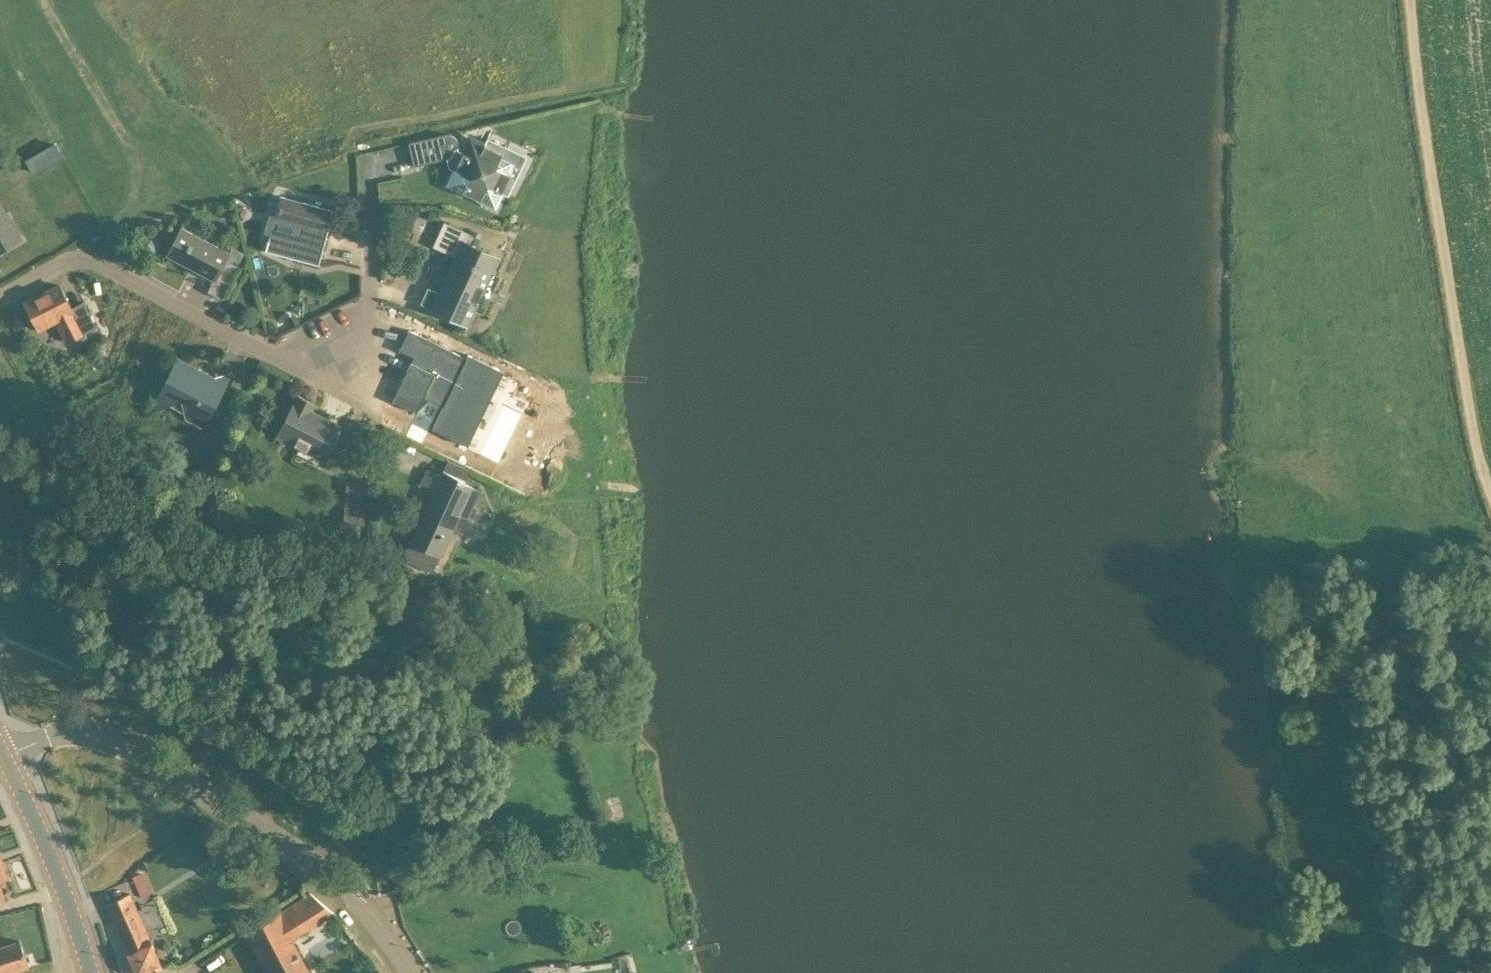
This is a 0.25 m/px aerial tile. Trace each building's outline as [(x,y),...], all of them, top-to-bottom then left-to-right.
[(447,134),(445,134),(409,142),(409,144),(414,142),(418,164),(414,165),(414,166),(451,157),(454,170),(447,185),(495,207),(502,192),(508,195),(526,156),(487,137),(485,142),(469,135),(461,151),(456,149),(457,147),(457,146),(457,144),(457,142),(457,140),(456,139),(455,137),(453,136),(452,135),(450,134),(448,134),(447,134)] [(55,144),(27,160),(33,170),(61,154),(55,144)] [(266,251),(319,264),(334,210),(279,195),(274,217),(298,224),(295,238),(270,231),(266,251)] [(21,239),(0,202),(0,251),(21,239)] [(466,232),(444,222),(433,246),(456,256),(440,293),(428,287),(421,303),(469,324),(499,258),(462,241),(466,232)] [(181,228),(167,255),(192,268),(193,267),(200,271),(199,272),(214,280),(208,291),(221,297),(235,268),(223,262),(229,252),(181,228)] [(143,253),(155,254),(161,243),(155,233),(143,233),(137,243),(143,253)] [(60,285),(25,302),(37,329),(58,320),(68,342),(97,327),(84,301),(72,308),(60,285)] [(497,377),(501,368),(469,353),(467,357),(409,330),(400,350),(422,360),(420,366),(412,362),(394,400),(418,412),(438,421),(435,428),(458,439),(465,443),(484,403),(487,404),(499,379),(497,377)] [(205,424),(225,384),(199,370),(200,368),(199,368),(198,370),(179,360),(158,398),(205,424)] [(277,436),(326,461),(341,430),(316,417),(317,413),(312,411),(316,404),(298,395),(277,436)] [(223,450),(212,446),(204,467),(216,471),(223,450)] [(443,557),(461,515),(468,518),(481,488),(466,482),(467,479),(443,470),(443,471),(441,475),(427,468),(421,482),(437,490),(432,500),(430,499),(410,542),(403,558),(433,572),(440,556),(443,557)] [(195,486),(209,492),(215,477),(201,472),(195,486)] [(363,524),(366,491),(367,483),(348,481),(345,522),(363,524)] [(143,871),(132,876),(141,897),(152,892),(143,871)] [(130,893),(107,903),(137,972),(148,972),(163,966),(150,938),(149,938),(136,909),(137,908),(130,893)] [(275,915),(247,933),(268,972),(310,972),(275,915)] [(29,966),(20,940),(1,946),(0,942),(0,972),(6,972),(29,966)]
